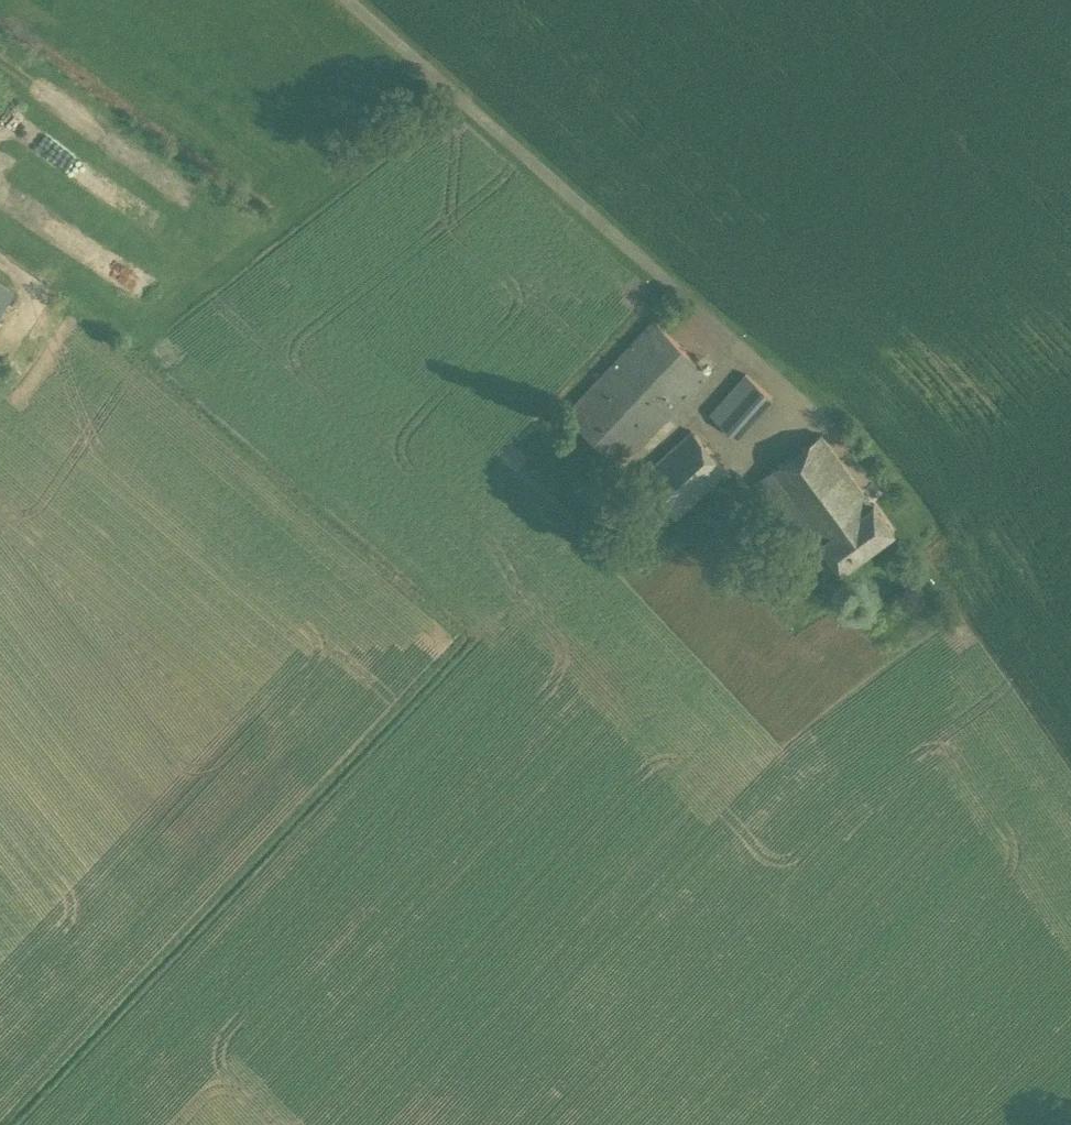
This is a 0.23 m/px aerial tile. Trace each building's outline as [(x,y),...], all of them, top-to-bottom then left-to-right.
[(15,291),(0,281),(0,313),(15,291)] [(622,466),(711,374),(652,319),(566,410),(622,466)] [(739,437),(774,397),(745,372),(710,413),(739,437)] [(729,469),(691,428),(640,478),(677,519),(729,469)] [(875,504),(873,505),(822,432),(753,483),(797,542),(813,531),(821,542),(820,543),(840,571),(895,532),(875,504)]
